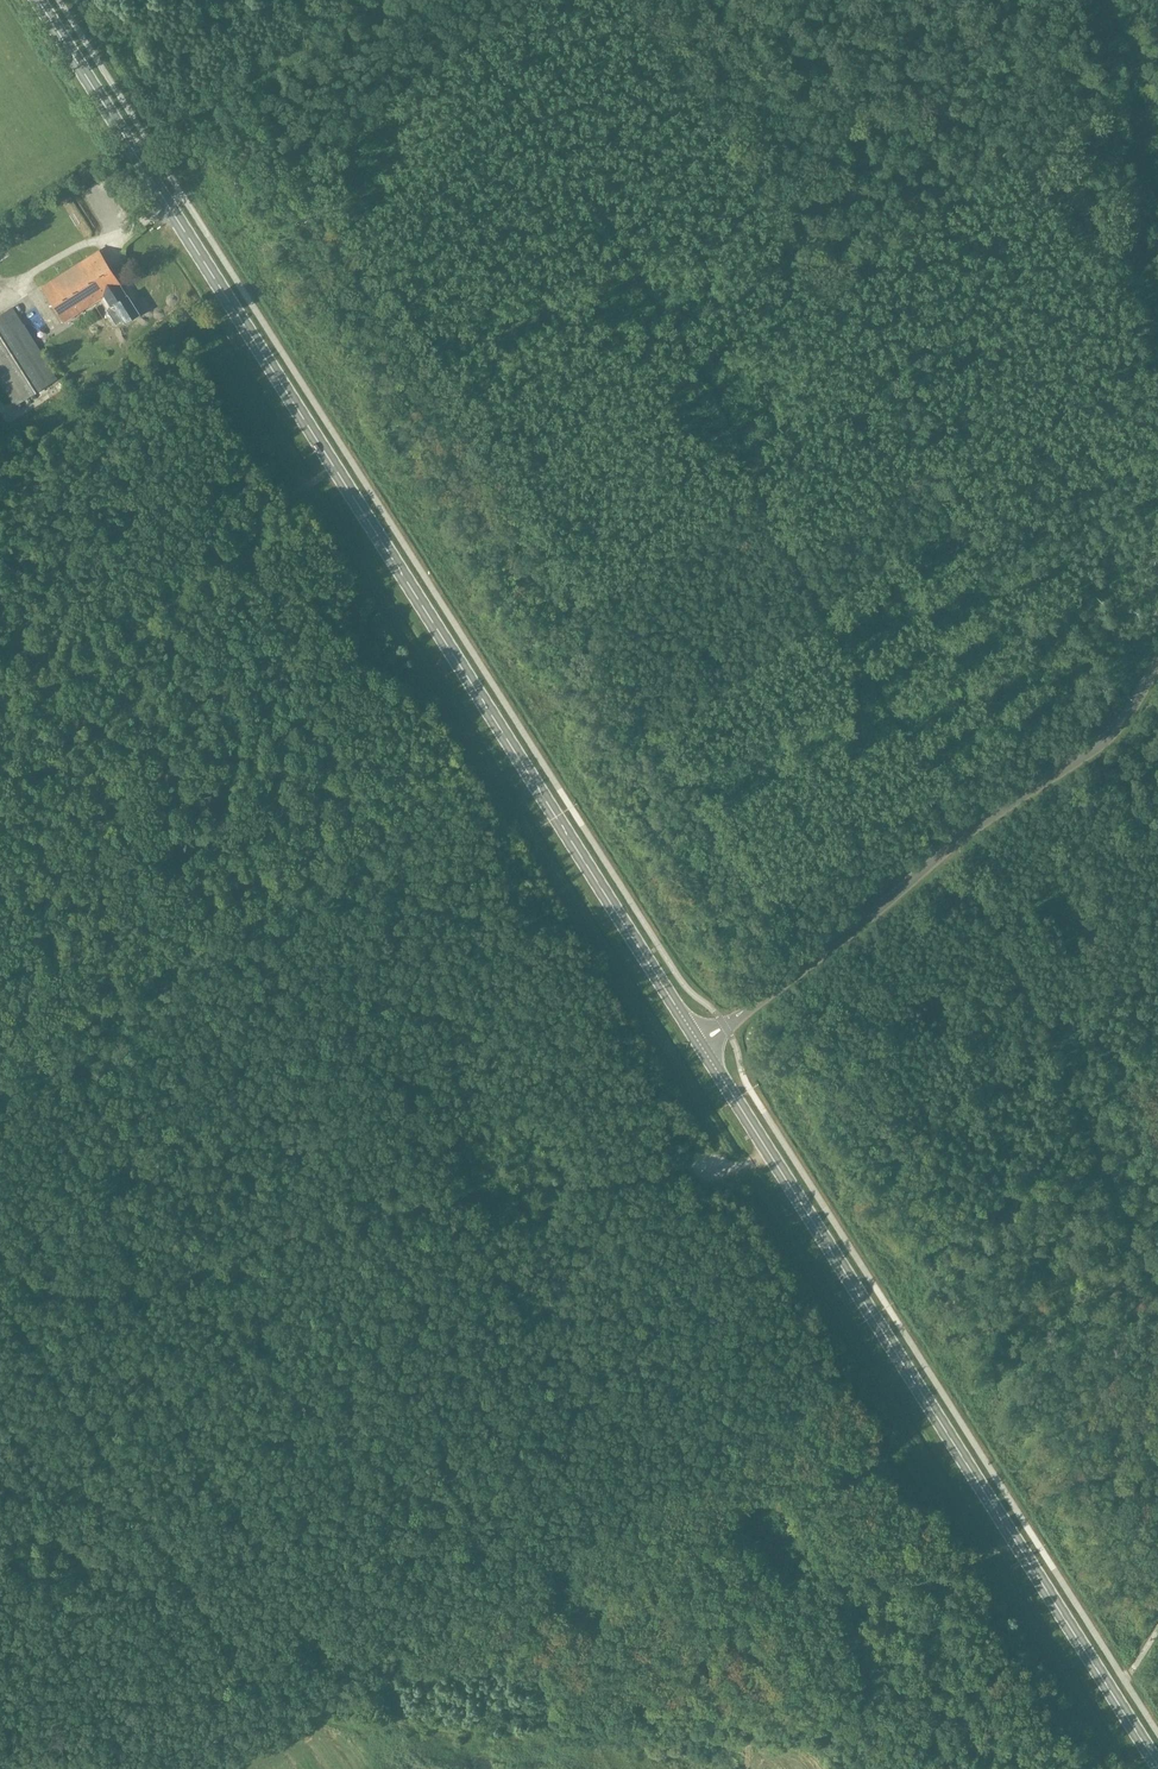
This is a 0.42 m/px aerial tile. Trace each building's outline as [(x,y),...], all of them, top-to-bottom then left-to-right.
[(112,241),(105,244),(112,260),(120,257),(112,241)] [(114,304),(125,322),(138,314),(127,295),(120,286),(120,285),(98,251),(41,287),(64,322),(104,296),(111,306),(114,304)] [(58,379),(12,307),(0,315),(0,383),(15,406),(58,379)]
